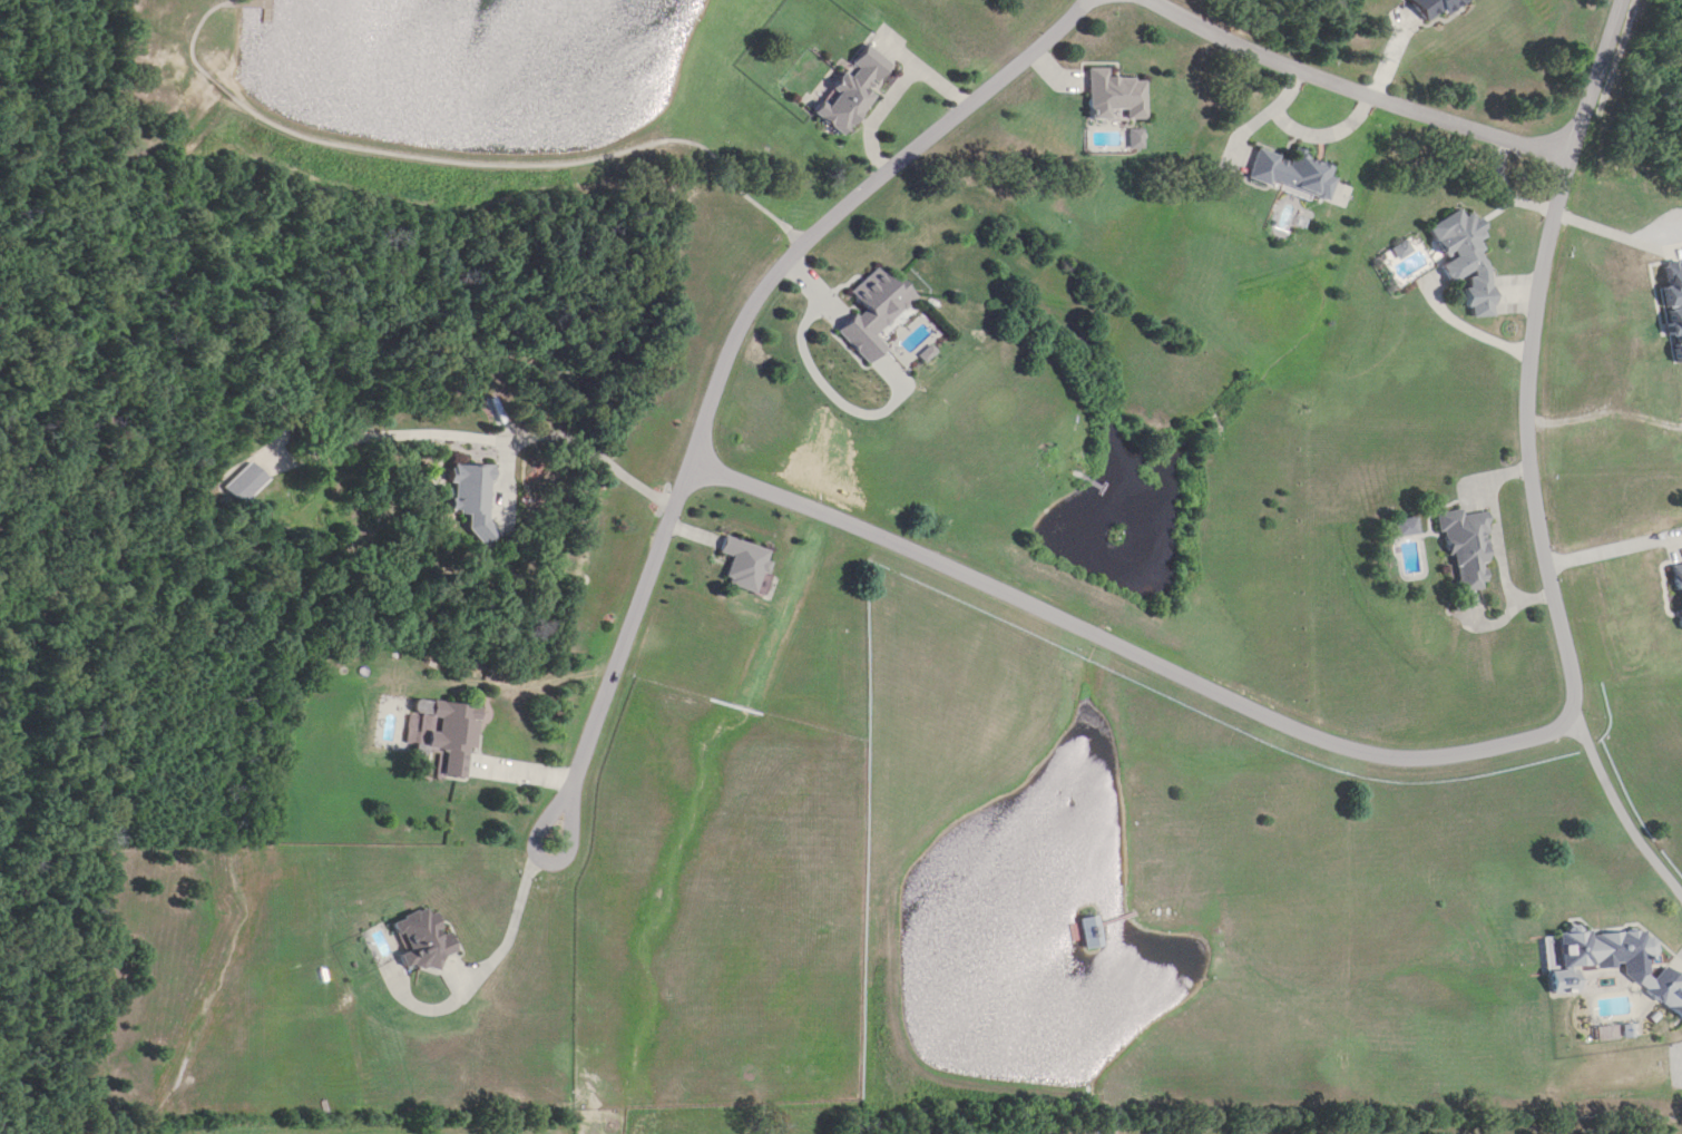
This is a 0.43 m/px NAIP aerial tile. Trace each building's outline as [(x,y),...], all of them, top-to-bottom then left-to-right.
[(1425,15),(1471,15),(1471,0),(1425,0),(1425,15)] [(812,111),(844,137),(876,96),(870,91),(891,64),(866,44),(850,63),(856,69),(850,77),(844,72),(812,111)] [(1146,119),(1147,78),(1108,77),(1108,68),(1088,68),(1087,119),(1146,119)] [(1338,164),(1294,151),(1292,159),(1257,148),(1248,176),(1327,200),(1338,164)] [(1428,229),(1446,257),(1443,266),(1445,272),(1451,282),(1457,281),(1468,273),(1468,280),(1469,287),(1462,292),(1464,302),(1471,314),(1472,319),(1496,315),(1488,265),(1484,259),(1481,244),(1480,242),(1486,238),(1485,231),(1474,214),(1464,216),(1460,208),(1428,229)] [(1681,363),(1681,262),(1664,265),(1667,287),(1660,287),(1671,365),(1681,363)] [(868,366),(887,349),(874,334),(908,302),(904,298),(909,293),(881,263),(848,293),(862,309),(837,333),(868,366)] [(224,487),(241,505),(268,479),(251,461),(224,487)] [(450,513),(472,514),(470,545),(488,546),(494,468),(454,465),(450,513)] [(1459,592),(1485,589),(1482,561),(1489,560),(1485,520),(1464,523),(1462,510),(1436,513),(1438,534),(1445,534),(1448,555),(1455,554),(1459,592)] [(1397,537),(1417,533),(1414,518),(1394,522),(1397,537)] [(772,552),(723,535),(718,553),(732,557),(723,583),(757,595),(772,552)] [(443,776),(470,780),(479,708),(416,700),(414,714),(440,718),(438,733),(430,732),(427,748),(447,751),(443,776)] [(440,961),(439,960),(453,954),(431,905),(392,922),(406,953),(398,956),(407,976),(440,961)] [(1079,919),(1083,949),(1102,947),(1098,917),(1079,919)] [(1553,995),(1582,993),(1580,970),(1647,967),(1647,955),(1653,955),(1651,929),(1560,933),(1562,971),(1551,972),(1553,995)]
